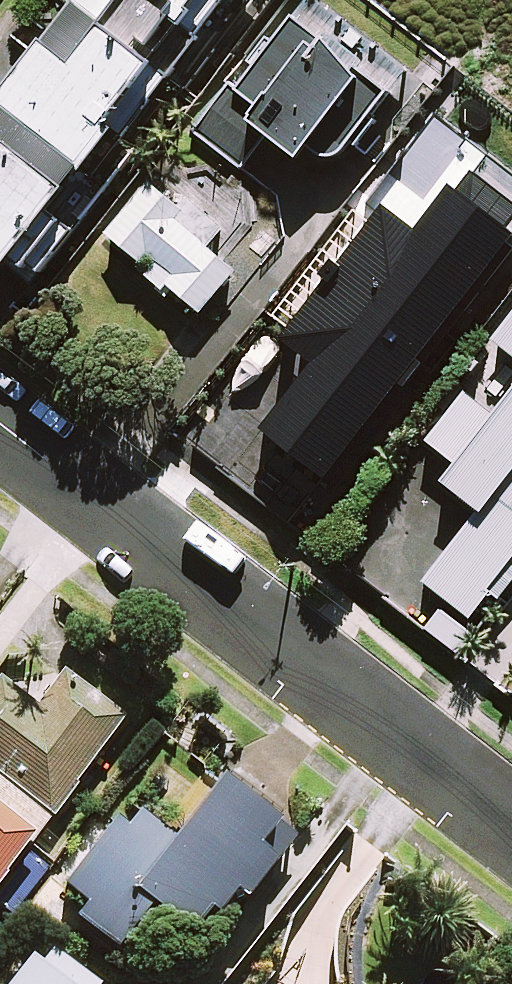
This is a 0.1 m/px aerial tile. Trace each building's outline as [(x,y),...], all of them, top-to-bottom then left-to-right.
[(80,219),(186,77),(191,80),(251,0),(74,0),(0,99),(0,233),(45,267),(80,219)] [(323,150),(341,149),(349,139),(356,145),(381,113),(375,107),(407,67),(323,0),(306,0),(246,75),(242,72),(197,128),(242,164),(276,123),(306,146),(311,140),(323,150)] [(267,427),(332,478),(511,253),(511,217),(463,178),(418,234),(388,210),(289,332),(322,358),(267,427)] [(112,229),(142,254),(149,246),(161,256),(148,272),(171,291),(177,283),(204,305),(235,267),(173,215),(183,203),(153,179),(112,229)] [(491,337),(511,351),(511,307),(491,337)] [(511,390),(478,367),(422,446),(450,465),(435,486),(472,512),(421,585),(466,617),(487,586),(502,597),(511,582),(511,389),(511,390)] [(67,669),(39,705),(3,677),(0,680),(0,879),(127,716),(67,669)] [(157,896),(195,926),(213,903),(221,909),(240,885),(249,893),(299,830),(228,773),(178,836),(142,808),(128,825),(117,817),(68,879),(92,897),(81,911),(120,942),(157,896)] [(5,983),(85,983),(37,945),(5,983)]
